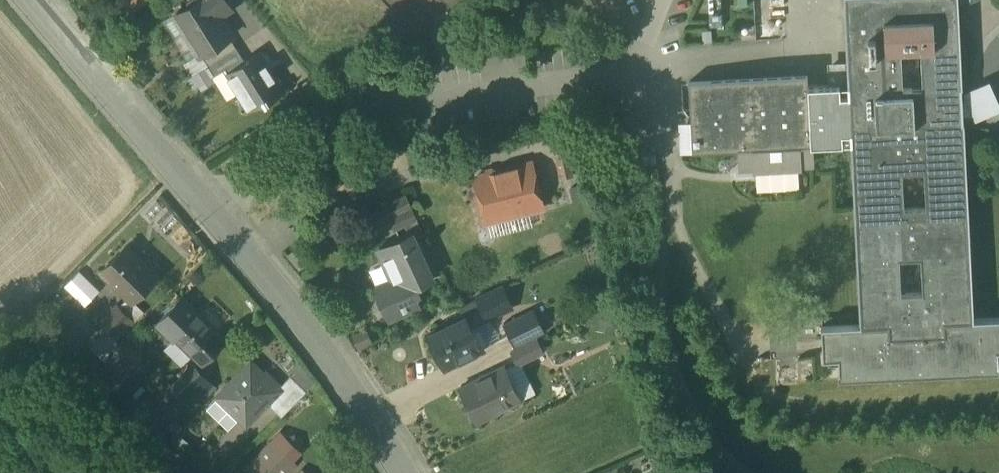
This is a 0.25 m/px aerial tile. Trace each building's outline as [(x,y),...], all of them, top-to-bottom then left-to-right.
[(189,2),(188,7),(176,15),(186,31),(188,30),(202,52),(200,53),(201,55),(202,54),(230,36),(234,34),(221,14),(231,8),(227,0),(192,0),(189,2)] [(850,85),(850,86),(853,144),(862,324),(823,326),(824,357),(840,357),(840,371),(839,371),(839,377),(998,370),(998,363),(998,349),(998,318),(974,319),(964,124),(964,119),(980,112),(976,103),(971,93),(965,96),(963,91),(959,24),(958,2),(958,0),(846,0),(850,85)] [(230,36),(202,54),(209,64),(237,46),(230,36)] [(237,46),(209,64),(215,75),(244,57),(237,46)] [(261,52),(230,71),(239,86),(238,86),(252,109),(266,101),(266,102),(285,90),(261,52)] [(808,76),(689,81),(693,151),(741,149),(742,161),(756,160),(756,168),(800,166),(800,164),(812,163),(811,146),(853,144),(850,86),(850,85),(809,86),(808,76)] [(533,163),(475,177),(486,221),(545,207),(533,163)] [(407,196),(374,211),(379,222),(391,217),(390,216),(412,206),(407,196)] [(412,206),(390,216),(391,217),(396,229),(405,225),(418,219),(412,206)] [(418,219),(405,225),(410,236),(414,234),(423,230),(418,219)] [(410,236),(381,249),(387,262),(381,265),(389,283),(377,289),(390,317),(419,304),(411,288),(433,277),(414,234),(410,236)] [(144,262),(127,245),(102,271),(113,282),(114,281),(133,300),(159,274),(146,262),(144,262)] [(504,287),(478,298),(487,319),(513,307),(504,287)] [(182,297),(156,324),(173,340),(176,336),(175,335),(197,312),(182,297)] [(120,307),(103,326),(106,329),(118,339),(135,319),(120,307)] [(533,309),(505,323),(516,347),(545,333),(533,309)] [(197,312),(175,335),(176,336),(204,363),(226,340),(198,312),(197,312)] [(468,315),(429,334),(445,368),(484,349),(468,315)] [(106,329),(94,344),(106,354),(118,339),(106,329)] [(538,339),(512,352),(518,364),(544,351),(538,339)] [(127,341),(100,369),(120,388),(134,372),(129,367),(141,355),(127,341)] [(263,374),(251,363),(219,396),(226,402),(226,403),(246,423),(271,397),(281,387),(280,386),(265,371),(263,374)] [(194,365),(177,382),(188,393),(205,376),(194,365)] [(506,366),(460,388),(477,422),(499,412),(499,411),(522,400),(506,366)] [(306,391),(290,375),(280,386),(281,387),(271,397),(274,401),(270,405),(281,416),(306,391)] [(192,404),(170,382),(153,399),(175,421),(192,404)] [(248,469),(252,472),(286,472),(295,464),(273,443),(248,469)]
